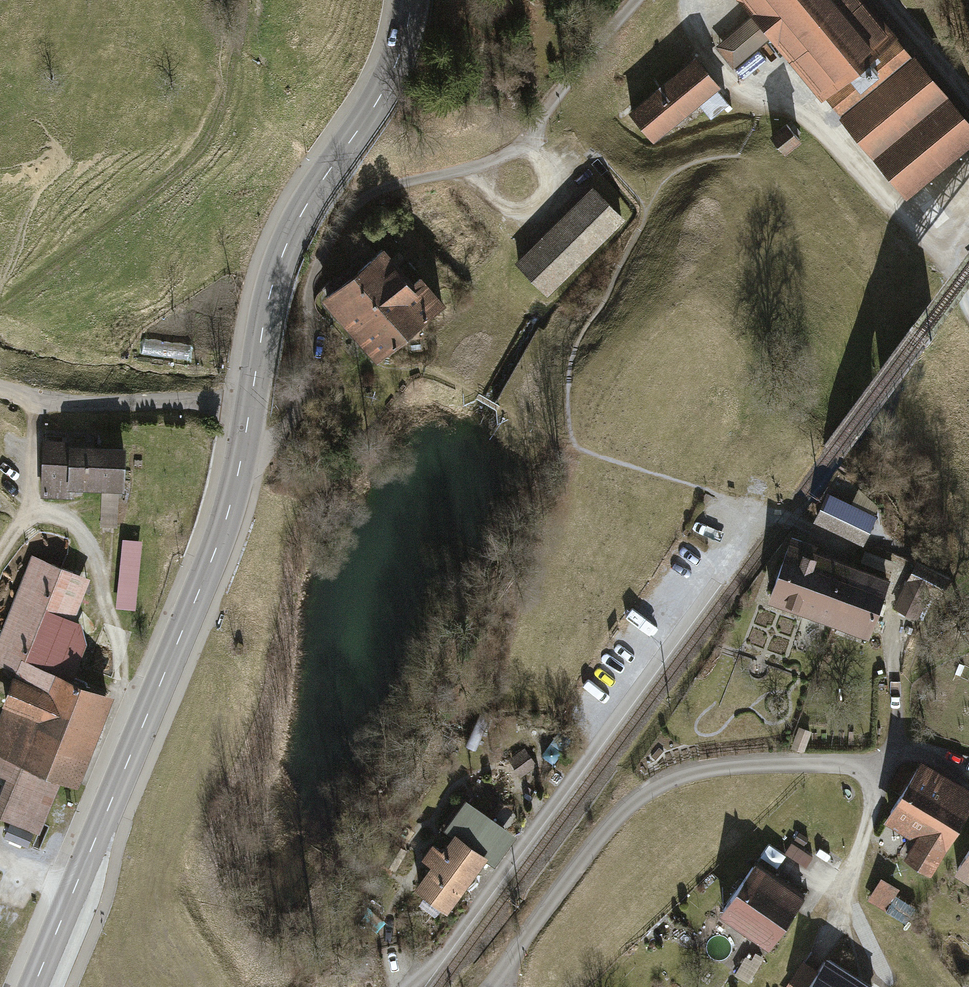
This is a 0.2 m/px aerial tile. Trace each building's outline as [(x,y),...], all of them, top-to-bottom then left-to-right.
[(773,35),(905,195),(968,142),(968,125),(865,0),(746,0),(759,16),(718,50),(733,69),(773,35)] [(696,62),(632,115),(656,143),(719,89),(696,62)] [(799,140),(787,126),(773,137),(785,151),(799,140)] [(592,191),(517,264),(545,292),(619,218),(592,191)] [(384,250),(325,300),(351,330),(410,280),(384,250)] [(410,280),(351,330),(377,361),(444,306),(417,274),(410,280)] [(75,443),(45,442),(42,493),(72,494),(73,483),(75,443)] [(75,443),(73,483),(123,485),(125,445),(75,443)] [(828,498),(818,520),(864,541),(874,519),(828,498)] [(125,543),(118,612),(135,614),(142,545),(125,543)] [(775,596),(823,614),(841,564),(793,546),(775,596)] [(0,721),(0,773),(16,779),(2,815),(39,829),(61,773),(78,779),(110,697),(49,674),(85,581),(32,560),(0,641),(0,663),(20,670),(0,721)] [(823,614),(864,629),(883,579),(841,564),(823,614)] [(918,568),(895,610),(916,622),(939,579),(918,568)] [(931,878),(968,817),(968,797),(923,768),(886,826),(916,846),(906,862),(931,878)] [(450,828),(458,835),(444,854),(433,847),(426,857),(436,865),(419,887),(447,907),(485,855),(495,862),(513,839),(467,805),(450,828)] [(11,823),(6,835),(31,846),(37,833),(11,823)] [(792,845),(784,857),(802,869),(810,857),(792,845)] [(956,879),(968,887),(968,858),(956,879)] [(754,868),(725,911),(772,942),(801,899),(754,868)] [(897,891),(881,882),(869,905),(885,914),(897,891)] [(756,966),(747,960),(737,976),(746,982),(756,966)] [(825,964),(817,976),(803,967),(790,986),(860,986),(825,964)]
